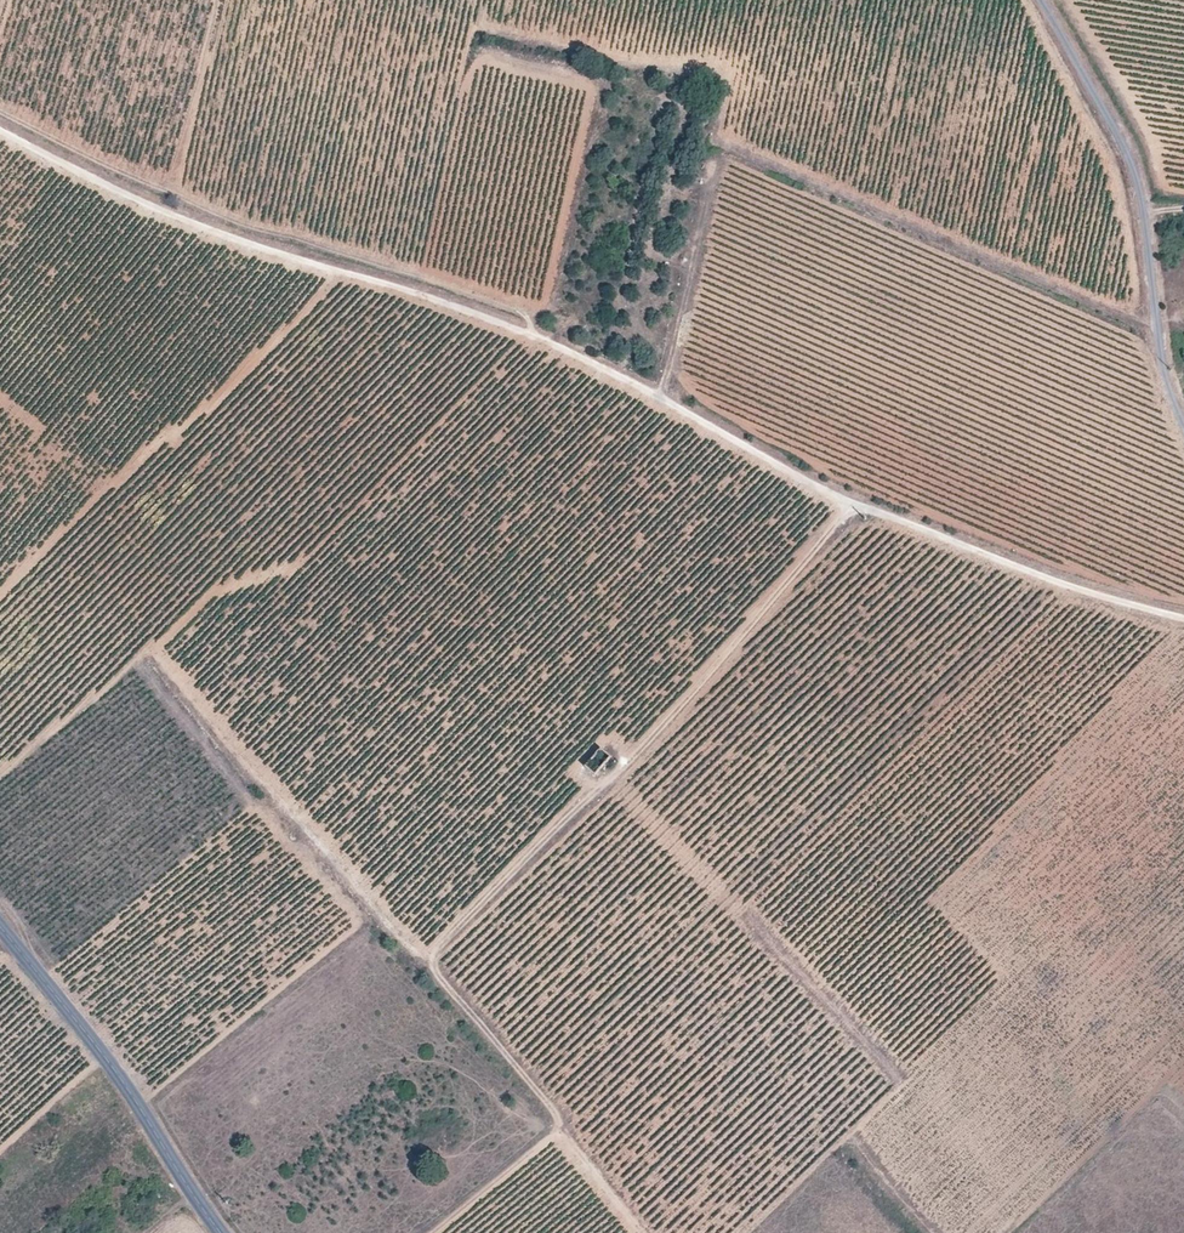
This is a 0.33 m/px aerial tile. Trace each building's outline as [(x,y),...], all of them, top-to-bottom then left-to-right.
[(609,758),(599,749),(584,766),(594,774),(609,758)]
